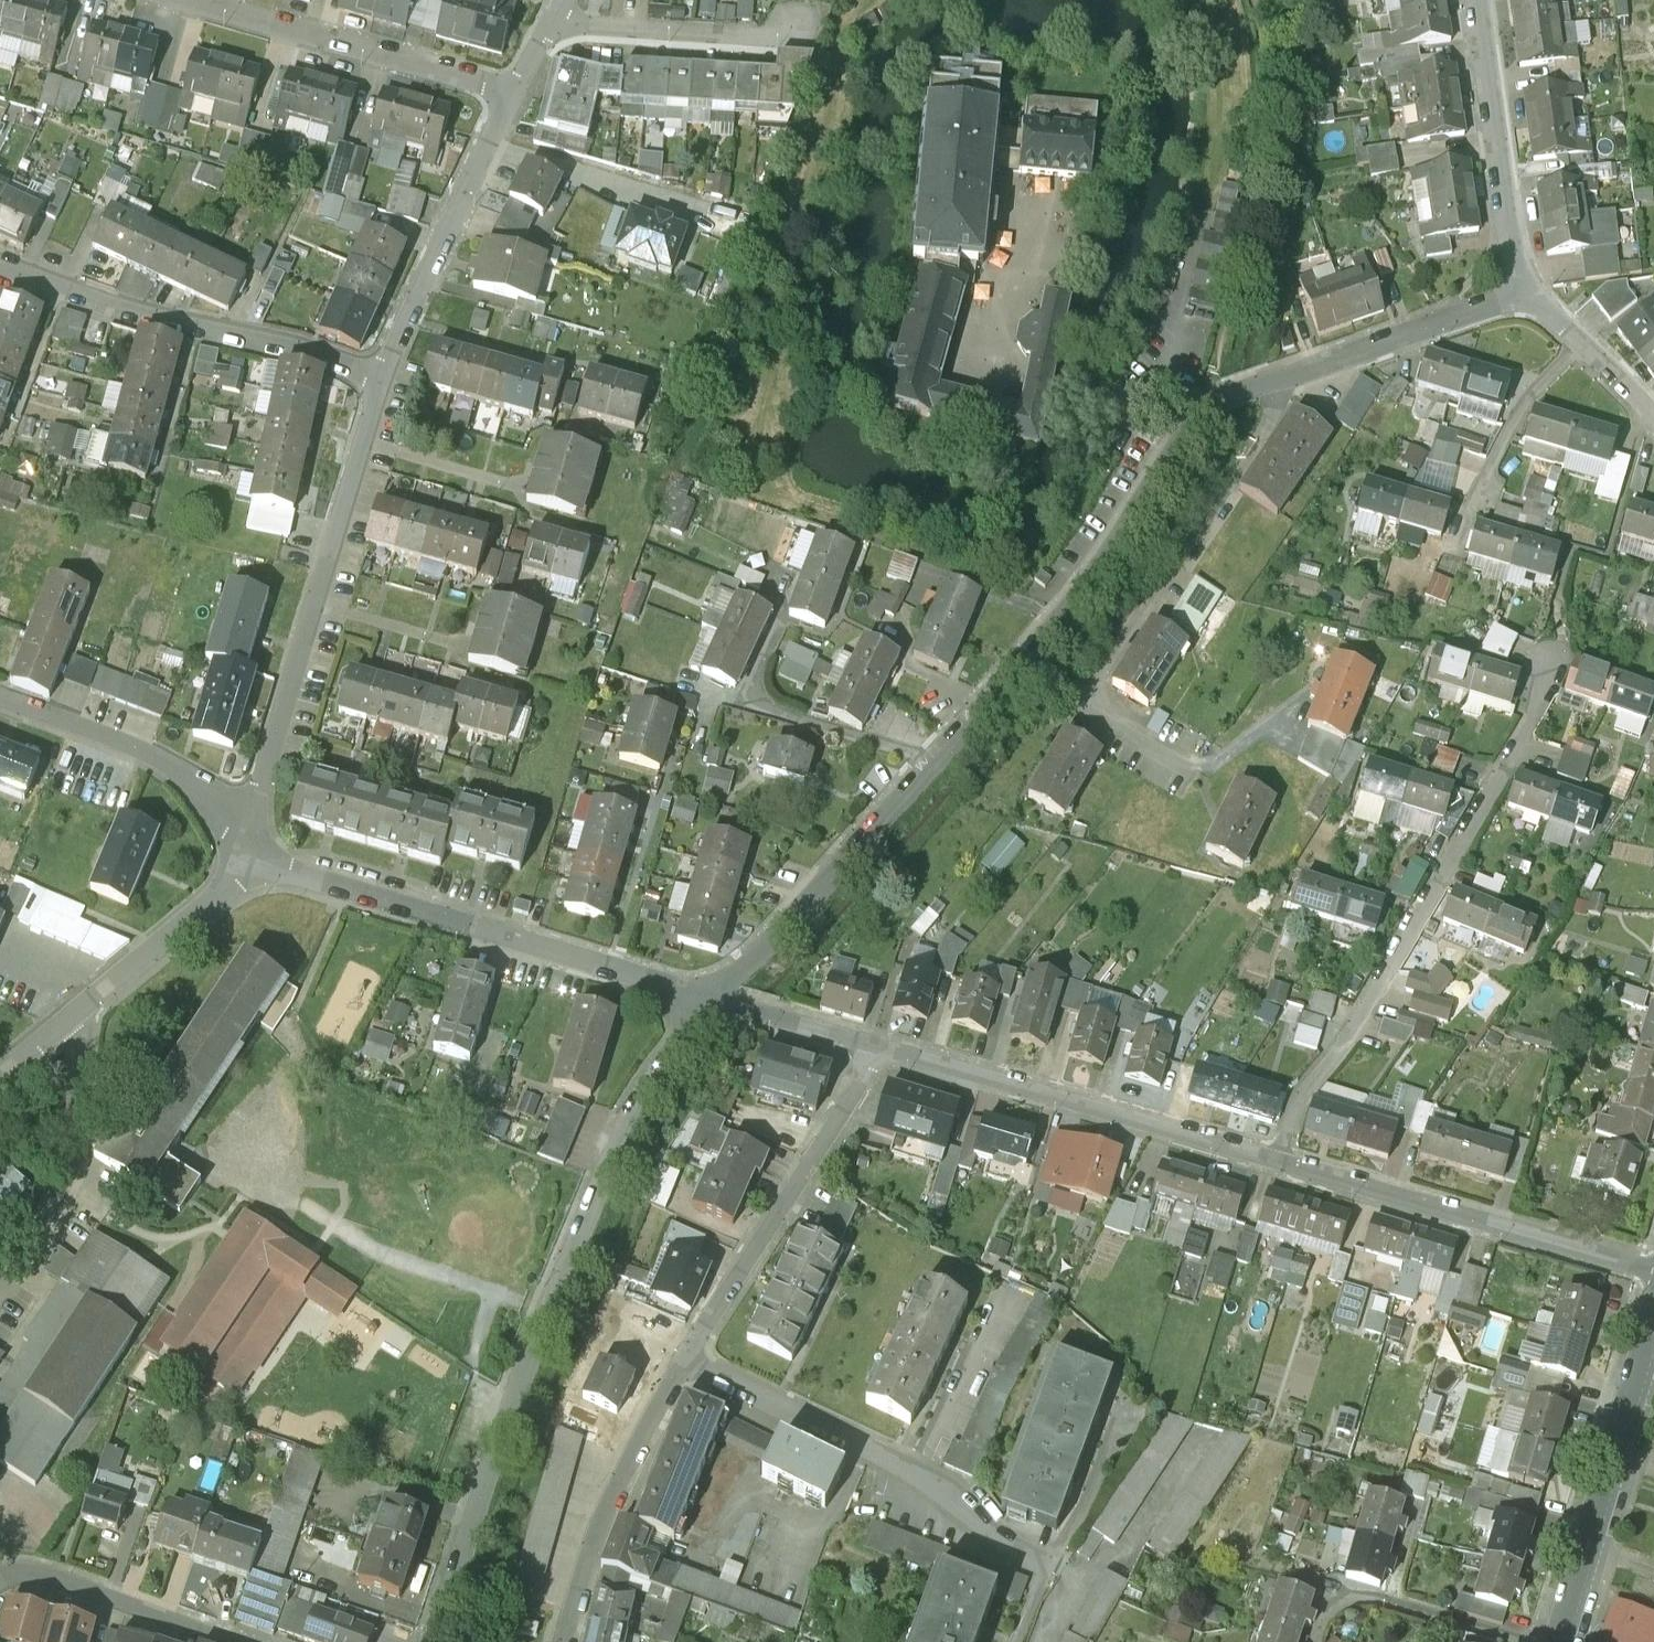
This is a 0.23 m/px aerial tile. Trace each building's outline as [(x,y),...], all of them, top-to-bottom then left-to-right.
[(31,0),(0,0),(0,43),(2,36),(22,42),(34,1),(31,0)] [(340,10),(373,19),(378,0),(342,0),(340,10)] [(373,19),(405,28),(413,0),(378,0),(373,19)] [(405,28),(421,33),(430,0),(413,0),(405,28)] [(421,33),(436,38),(446,0),(430,0),(421,33)] [(436,38),(469,47),(480,5),(482,0),(446,0),(436,38)] [(1388,20),(1403,18),(1444,12),(1442,0),(1385,0),(1388,20)] [(1509,2),(1514,35),(1558,29),(1572,27),(1568,7),(1555,9),(1553,0),(1525,0),(1509,2)] [(1598,23),(1614,21),(1611,0),(1596,0),(1598,23)] [(1614,21),(1614,29),(1631,30),(1627,0),(1611,0),(1614,21)] [(66,10),(34,1),(22,42),(42,47),(38,60),(51,64),(66,10)] [(512,14),(480,5),(469,47),(501,55),(512,14)] [(1444,12),(1403,18),(1406,39),(1408,51),(1417,50),(1449,45),(1444,12)] [(125,33),(91,23),(80,65),(94,69),(90,83),(109,88),(113,75),(125,33)] [(1558,29),(1514,35),(1519,69),(1552,65),(1577,61),(1574,47),(1561,49),(1558,29)] [(157,42),(125,33),(113,75),(109,88),(130,94),(134,81),(145,84),(146,81),(157,42)] [(1419,64),(1417,50),(1408,51),(1406,39),(1361,45),(1363,58),(1359,59),(1361,72),(1374,70),(1391,68),(1419,64)] [(227,62),(193,52),(183,91),(182,94),(195,98),(191,111),(211,116),(215,103),(227,62)] [(776,75),(761,74),(757,128),(779,129),(780,114),(794,115),(815,58),(778,55),(776,75)] [(1577,61),(1552,65),(1554,78),(1555,78),(1579,74),(1577,61)] [(259,71),(227,62),(215,103),(211,116),(232,122),(236,109),(247,113),(259,71)] [(604,74),(561,63),(552,103),(544,101),(538,125),(588,137),(593,121),(601,120),(602,116),(621,118),(622,101),(623,75),(604,74)] [(648,65),(624,63),(623,75),(622,101),(645,103),(648,65)] [(1412,79),(1422,77),(1419,64),(1391,68),(1394,83),(1398,83),(1399,93),(1413,92),(1412,79)] [(670,67),(648,65),(645,103),(667,104),(670,67)] [(924,272),(887,406),(1037,446),(1049,391),(1069,300),(1047,297),(1041,321),(1034,320),(1021,328),(1018,344),(1026,357),(1034,358),(1028,386),(1022,412),(935,390),(965,285),(972,286),(974,265),(983,266),(986,232),(995,233),(998,210),(988,209),(992,171),(1020,174),(1091,181),(1098,109),(1027,102),(1024,130),(996,128),(1002,73),(932,66),(913,259),(925,260),(924,272)] [(693,69),(670,67),(667,104),(690,106),(693,69)] [(716,70),(693,69),(690,106),(713,108),(716,70)] [(739,72),(716,70),(713,108),(736,110),(739,72)] [(1375,84),(1374,70),(1361,72),(1346,74),(1347,84),(1353,82),(1354,87),(1375,84)] [(321,81),(288,72),(273,126),(306,136),(310,122),(321,81)] [(761,74),(739,72),(736,110),(756,111),(755,127),(757,128),(761,74)] [(1422,77),(1412,79),(1413,92),(1399,94),(1402,114),(1458,106),(1453,73),(1422,77)] [(1579,74),(1555,78),(1557,91),(1567,90),(1569,103),(1583,101),(1579,74)] [(61,80),(49,77),(39,109),(52,113),(53,108),(61,80)] [(75,84),(61,80),(53,108),(66,112),(71,99),(77,101),(81,90),(74,88),(75,84)] [(164,86),(146,81),(145,84),(134,81),(130,94),(141,97),(135,121),(153,126),(164,86)] [(353,91),(321,81),(310,122),(330,128),(326,142),(338,145),(353,91)] [(183,91),(164,86),(153,126),(173,131),(180,108),(191,111),(195,98),(182,94),(183,91)] [(1557,91),(1523,96),(1529,130),(1572,123),(1569,103),(1567,90),(1557,91)] [(417,101),(383,92),(372,133),(384,137),(381,150),(401,156),(405,143),(417,101)] [(449,110),(417,101),(405,143),(424,148),(421,161),(433,164),(437,152),(449,110)] [(1458,106),(1402,114),(1405,135),(1420,133),(1422,146),(1463,139),(1458,106)] [(1572,123),(1529,130),(1534,163),(1565,158),(1577,157),(1575,144),(1572,123)] [(588,137),(538,125),(534,142),(584,157),(588,137)] [(256,134),(242,130),(232,167),(246,171),(256,134)] [(256,134),(246,171),(263,176),(267,162),(273,140),(256,134)] [(289,144),(273,140),(267,162),(275,165),(277,161),(284,163),(289,144)] [(1577,157),(1565,158),(1567,171),(1578,170),(1592,167),(1589,142),(1575,144),(1577,157)] [(366,153),(353,150),(338,199),(352,204),(366,153)] [(636,152),(618,150),(617,167),(635,172),(636,152)] [(1368,167),(1396,164),(1393,150),(1353,156),(1355,170),(1368,167)] [(663,158),(641,155),(640,173),(661,180),(663,158)] [(561,180),(528,162),(502,214),(525,225),(532,211),(542,217),(561,180)] [(416,168),(399,163),(385,213),(417,224),(424,196),(409,191),(416,168)] [(213,169),(198,164),(193,184),(209,188),(213,169)] [(1396,164),(1368,167),(1370,181),(1398,177),(1396,164)] [(1592,167),(1578,170),(1579,184),(1580,183),(1582,196),(1597,194),(1595,181),(1612,179),(1610,165),(1592,167)] [(1468,167),(1426,173),(1428,187),(1414,189),(1417,209),(1473,200),(1468,167)] [(227,173),(213,169),(209,188),(221,192),(227,173)] [(115,214),(128,188),(119,184),(117,187),(106,182),(94,206),(105,212),(106,210),(110,212),(115,214)] [(1579,184),(1537,189),(1543,222),(1585,216),(1582,196),(1580,183),(1579,184)] [(10,184),(4,197),(0,207),(0,237),(23,248),(39,212),(33,210),(41,190),(30,185),(27,192),(10,184)] [(1242,190),(1221,185),(1211,235),(1206,234),(1192,292),(1223,300),(1238,242),(1232,241),(1242,190)] [(338,199),(326,196),(321,215),(337,220),(338,213),(370,223),(373,210),(352,204),(338,199)] [(1473,200),(1417,209),(1420,229),(1434,227),(1436,240),(1478,234),(1473,200)] [(115,214),(110,212),(92,247),(126,263),(143,227),(115,214)] [(1585,216),(1543,222),(1548,256),(1579,251),(1614,246),(1609,213),(1585,216)] [(525,225),(502,214),(495,230),(524,240),(530,228),(525,225)] [(656,225),(632,216),(617,255),(630,260),(629,263),(657,273),(658,270),(671,275),(686,236),(669,230),(671,225),(658,220),(656,225)] [(177,244),(143,227),(126,263),(160,280),(177,244)] [(524,240),(495,230),(485,243),(520,252),(519,255),(539,261),(539,262),(557,267),(561,253),(524,240)] [(402,247),(366,231),(351,264),(388,280),(402,247)] [(520,252),(485,243),(479,267),(473,265),(470,277),(476,279),(473,290),(517,301),(527,304),(528,303),(539,262),(539,261),(519,255),(520,252)] [(211,260),(177,244),(160,280),(194,296),(211,260)] [(1448,244),(1424,247),(1426,260),(1450,257),(1448,244)] [(271,252),(259,246),(247,270),(259,276),(271,252)] [(1614,246),(1579,251),(1584,282),(1642,273),(1641,263),(1617,266),(1614,246)] [(271,268),(274,270),(285,275),(288,276),(295,261),(279,253),(271,268)] [(1385,254),(1375,258),(1383,279),(1393,274),(1385,254)] [(244,276),(211,260),(194,296),(226,311),(244,276)] [(388,280),(351,264),(336,297),(373,314),(388,280)] [(274,270),(261,293),(273,299),(285,275),(274,270)] [(678,290),(704,295),(708,275),(682,270),(678,290)] [(1369,272),(1337,283),(1352,324),(1383,313),(1369,272)] [(1629,282),(1608,286),(1593,298),(1613,324),(1641,303),(1630,291),(1629,282)] [(1337,283),(1306,295),(1320,336),(1352,324),(1337,283)] [(373,314),(336,297),(321,331),(358,347),(373,314)] [(3,298),(0,306),(0,327),(32,338),(42,311),(3,298)] [(545,307),(528,303),(527,304),(517,301),(514,312),(542,319),(545,307)] [(1619,332),(1632,349),(1637,345),(1646,354),(1653,348),(1653,306),(1619,332)] [(86,318),(63,310),(53,339),(78,346),(86,318)] [(0,327),(0,356),(23,364),(32,338),(0,327)] [(1289,331),(1278,335),(1285,353),(1296,349),(1289,331)] [(181,344),(141,334),(134,361),(174,372),(181,344)] [(94,362),(96,353),(70,346),(67,355),(94,362)] [(463,354),(435,346),(424,386),(451,394),(463,354)] [(1646,354),(1653,364),(1653,348),(1646,354)] [(489,362),(463,354),(451,394),(478,402),(489,362)] [(0,356),(0,386),(13,390),(23,364),(0,356)] [(1468,370),(1428,359),(1419,388),(1460,399),(1468,370)] [(174,372),(134,361),(127,388),(166,399),(174,372)] [(516,370),(489,362),(478,402),(505,409),(516,370)] [(323,373),(283,364),(276,392),(317,401),(323,373)] [(543,377),(516,370),(505,409),(532,417),(535,408),(552,413),(564,370),(546,365),(543,377)] [(212,369),(210,379),(212,379),(242,385),(244,376),(212,369)] [(1510,381),(1468,370),(1460,399),(1455,419),(1496,431),(1510,381)] [(618,382),(591,373),(580,413),(607,421),(618,382)] [(240,393),(242,385),(212,379),(210,387),(240,393)] [(646,390),(618,382),(607,421),(634,429),(646,390)] [(1408,391),(1395,382),(1383,400),(1395,409),(1408,391)] [(579,388),(566,384),(558,407),(572,411),(579,388)] [(0,386),(0,415),(4,417),(13,390),(0,386)] [(166,399),(127,388),(119,415),(159,426),(166,399)] [(1373,401),(1355,389),(1334,421),(1353,433),(1373,401)] [(317,401),(276,392),(270,420),(311,428),(317,401)] [(70,402),(82,405),(85,397),(72,393),(70,402)] [(80,413),(82,405),(70,402),(68,410),(80,413)] [(1295,413),(1286,428),(1284,427),(1283,428),(1284,429),(1276,442),(1275,441),(1273,443),(1275,444),(1253,477),(1251,476),(1250,477),(1252,478),(1243,492),(1241,491),(1241,492),(1275,517),(1328,438),(1295,413)] [(1574,425),(1535,414),(1526,442),(1566,453),(1574,425)] [(159,426),(119,415),(112,442),(152,452),(159,426)] [(311,428),(270,420),(265,447),(305,456),(311,428)] [(1614,436),(1574,425),(1566,453),(1606,464),(1614,436)] [(72,446),(75,432),(56,426),(52,440),(72,446)] [(206,426),(204,434),(229,440),(231,431),(206,426)] [(1439,429),(1431,427),(1423,453),(1431,456),(1413,489),(1451,500),(1459,471),(1453,469),(1458,454),(1451,452),(1455,436),(1438,431),(1439,429)] [(226,454),(229,440),(204,434),(201,448),(226,454)] [(152,452),(112,442),(91,436),(84,465),(145,481),(153,453),(152,452)] [(593,456),(545,441),(526,501),(575,517),(580,501),(586,503),(595,473),(589,471),(593,456)] [(305,456),(265,447),(259,474),(299,483),(305,456)] [(1609,476),(1604,474),(1602,481),(1598,497),(1619,503),(1630,461),(1614,457),(1609,476)] [(224,468),(211,465),(209,474),(221,477),(224,468)] [(1651,472),(1637,468),(1629,494),(1643,497),(1651,472)] [(299,483),(259,474),(252,502),(293,511),(299,483)] [(1541,505),(1544,492),(1548,485),(1529,480),(1524,500),(1528,501),(1541,505)] [(1406,499),(1366,487),(1358,517),(1398,528),(1406,499)] [(1554,494),(1544,492),(1541,505),(1528,501),(1524,516),(1546,523),(1554,494)] [(0,494),(0,507),(15,512),(19,501),(0,494)] [(674,495),(668,510),(679,515),(684,500),(674,495)] [(1447,510),(1406,499),(1398,528),(1438,540),(1447,510)] [(684,500),(679,515),(690,520),(695,505),(684,500)] [(407,513),(379,504),(368,544),(395,552),(407,513)] [(1631,507),(1622,536),(1653,545),(1653,513),(1631,507)] [(1543,537),(1546,523),(1524,516),(1497,508),(1492,523),(1543,537)] [(672,530),(679,515),(668,510),(662,527),(672,530)] [(434,520),(407,513),(395,552),(422,560),(434,520)] [(690,520),(679,515),(672,530),(683,534),(690,520)] [(460,528),(434,520),(422,560),(448,568),(460,528)] [(488,536),(460,528),(448,568),(476,576),(488,536)] [(1519,540),(1477,528),(1468,559),(1509,569),(1519,540)] [(563,540),(535,532),(523,572),(551,580),(563,540)] [(854,551),(821,538),(806,577),(839,590),(854,551)] [(590,549),(563,540),(551,580),(578,588),(590,549)] [(1559,550),(1519,540),(1509,569),(1550,580),(1559,550)] [(502,558),(485,554),(478,579),(495,585),(502,558)] [(897,554),(889,577),(911,585),(919,562),(897,554)] [(520,561),(505,557),(498,581),(513,586),(520,561)] [(765,577),(740,565),(735,576),(760,588),(765,577)] [(1045,590),(1051,581),(1047,578),(1041,573),(1034,582),(1045,590)] [(721,590),(735,596),(740,585),(719,574),(713,586),(721,590)] [(839,590),(806,577),(791,616),(824,628),(839,590)] [(89,592),(51,578),(32,632),(69,645),(89,592)] [(1433,578),(1426,599),(1447,607),(1455,586),(1433,578)] [(1220,594),(1198,579),(1173,620),(1194,634),(1220,594)] [(980,595),(948,582),(932,619),(964,633),(980,595)] [(909,588),(899,583),(891,598),(902,603),(909,588)] [(637,584),(631,600),(641,604),(647,588),(637,584)] [(268,597),(230,586),(207,661),(216,664),(217,663),(246,672),(246,671),(268,597)] [(884,612),(891,598),(883,594),(876,608),(884,612)] [(1376,609),(1379,597),(1371,595),(1368,606),(1362,605),(1357,621),(1371,625),(1376,609)] [(1634,597),(1631,608),(1627,610),(1625,618),(1653,627),(1653,596),(1652,602),(1634,597)] [(1390,600),(1379,597),(1376,609),(1386,612),(1390,600)] [(771,612),(739,598),(728,620),(710,612),(702,627),(721,635),(753,650),(771,612)] [(894,617),(902,603),(891,598),(884,612),(894,617)] [(641,604),(631,600),(625,615),(635,620),(641,604)] [(537,616),(489,601),(470,661),(518,676),(523,661),(530,662),(539,631),(532,629),(537,616)] [(1494,620),(1497,609),(1487,606),(1485,618),(1494,620)] [(1497,609),(1494,620),(1503,622),(1506,610),(1497,609)] [(964,633),(932,619),(915,657),(948,672),(964,633)] [(1187,646),(1153,625),(1112,687),(1148,709),(1148,708),(1147,707),(1156,694),(1157,694),(1158,693),(1157,692),(1175,663),(1176,663),(1177,662),(1176,661),(1185,647),(1186,648),(1187,646)] [(1488,644),(1510,655),(1517,642),(1495,630),(1488,644)] [(69,645),(32,632),(13,685),(50,699),(69,645)] [(753,650),(721,635),(702,673),(735,687),(753,650)] [(898,656),(866,640),(848,677),(880,693),(898,656)] [(1485,642),(1477,658),(1505,667),(1510,655),(1488,644),(1485,642)] [(787,661),(811,672),(818,657),(790,645),(784,659),(787,661)] [(92,687),(100,664),(76,655),(68,679),(92,687)] [(1477,669),(1437,657),(1428,686),(1441,690),(1469,698),(1477,669)] [(805,687),(811,672),(787,661),(781,677),(805,687)] [(246,672),(217,663),(216,664),(194,737),(233,749),(256,674),(246,671),(246,672)] [(1373,678),(1335,663),(1307,732),(1345,747),(1346,745),(1344,744),(1350,729),(1352,730),(1353,728),(1351,728),(1364,696),(1365,696),(1366,694),(1365,694),(1371,679),(1372,679),(1373,678)] [(1615,682),(1575,668),(1564,698),(1604,712),(1615,682)] [(112,674),(100,669),(91,692),(103,697),(112,674)] [(1518,681),(1477,669),(1469,698),(1509,711),(1518,681)] [(378,681),(351,673),(339,713),(366,721),(378,681)] [(124,679),(112,674),(103,697),(115,702),(124,679)] [(880,693),(848,677),(829,714),(862,730),(880,693)] [(136,683),(124,679),(115,702),(127,706),(136,683)] [(405,689),(378,681),(366,721),(393,729),(405,689)] [(1615,682),(1604,712),(1645,726),(1653,698),(1653,696),(1615,682)] [(148,688),(136,683),(127,706),(139,711),(148,688)] [(160,693),(148,688),(139,711),(151,715),(160,693)] [(490,696),(463,688),(458,704),(458,705),(452,727),(452,728),(478,735),(490,696)] [(431,697),(405,689),(393,729),(420,736),(431,697)] [(1457,714),(1469,698),(1441,690),(1436,707),(1457,714)] [(171,697),(160,693),(151,715),(162,720),(171,697)] [(518,704),(490,696),(478,735),(506,743),(518,704)] [(458,704),(431,697),(420,736),(447,744),(452,728),(452,727),(458,705),(458,704)] [(1469,698),(1457,714),(1479,720),(1482,713),(1511,722),(1514,712),(1509,711),(1469,698)] [(675,716),(636,705),(628,732),(667,744),(675,716)] [(584,723),(578,744),(598,749),(604,729),(584,723)] [(1438,746),(1441,735),(1417,728),(1413,739),(1438,746)] [(667,744),(628,732),(620,759),(659,771),(667,744)] [(1100,755),(1065,734),(1028,798),(1063,819),(1064,817),(1063,817),(1071,803),(1072,803),(1073,802),(1072,801),(1089,771),(1090,772),(1091,770),(1090,769),(1098,755),(1099,756),(1100,755)] [(1441,735),(1438,746),(1447,749),(1451,737),(1441,735)] [(1565,751),(1561,765),(1585,773),(1593,750),(1575,743),(1571,754),(1565,751)] [(812,757),(773,745),(764,772),(804,784),(812,757)] [(0,748),(0,791),(24,801),(39,764),(0,748)] [(712,748),(709,757),(721,761),(724,752),(712,748)] [(1437,751),(1433,763),(1456,771),(1460,759),(1437,751)] [(721,761),(709,757),(707,766),(719,769),(721,761)] [(1456,771),(1433,763),(1429,774),(1452,782),(1456,771)] [(1561,765),(1556,778),(1581,786),(1585,773),(1561,765)] [(1410,781),(1369,768),(1359,800),(1383,807),(1375,834),(1397,827),(1401,812),(1410,781)] [(592,776),(570,770),(563,793),(585,799),(592,776)] [(733,775),(707,770),(702,793),(728,798),(733,775)] [(290,824),(336,837),(351,786),(304,773),(290,824)] [(1328,781),(1308,818),(1318,824),(1339,788),(1328,781)] [(1452,793),(1410,781),(1401,812),(1441,824),(1443,824),(1452,793)] [(1557,796),(1516,783),(1506,812),(1547,825),(1557,796)] [(336,837),(397,855),(412,804),(351,786),(336,837)] [(1275,805),(1237,787),(1205,854),(1242,872),(1243,871),(1242,870),(1249,855),(1250,856),(1251,854),(1250,853),(1265,823),(1266,823),(1267,821),(1266,820),(1273,806),(1274,806),(1275,805)] [(1452,793),(1443,824),(1441,824),(1434,836),(1447,844),(1473,799),(1452,793)] [(1597,809),(1557,796),(1547,825),(1587,838),(1597,809)] [(454,816),(412,804),(397,855),(438,866),(443,850),(520,872),(534,821),(459,799),(454,816)] [(635,812),(596,801),(588,828),(627,840),(635,812)] [(696,806),(676,801),(670,819),(690,825),(696,806)] [(159,835),(122,820),(92,892),(128,908),(159,835)] [(627,840),(588,828),(580,855),(620,867),(627,840)] [(983,863),(1001,878),(1028,843),(1010,829),(983,863)] [(749,845),(709,834),(701,861),(741,873),(749,845)] [(1381,852),(1363,846),(1359,858),(1378,864),(1381,852)] [(620,867),(580,855),(572,882),(612,893),(620,867)] [(741,873),(701,861),(694,888),(733,900),(741,873)] [(1418,901),(1428,866),(1413,862),(1403,896),(1418,901)] [(1475,890),(1500,899),(1505,885),(1480,877),(1475,890)] [(612,893),(572,882),(564,909),(604,921),(612,893)] [(1342,895),(1301,883),(1292,913),(1333,925),(1342,895)] [(35,887),(19,925),(108,962),(131,944),(81,922),(86,910),(35,887)] [(733,900),(694,888),(686,915),(725,926),(733,900)] [(1383,907),(1342,895),(1333,925),(1374,937),(1383,907)] [(1494,912),(1454,896),(1443,925),(1483,941),(1494,912)] [(1534,927),(1494,911),(1494,912),(1483,941),(1523,957),(1534,927)] [(725,926),(686,915),(678,942),(717,954),(725,926)] [(969,946),(949,935),(943,944),(935,972),(954,977),(960,958),(969,946)] [(221,997),(196,1035),(194,1034),(193,1036),(195,1037),(170,1075),(168,1074),(166,1076),(168,1077),(143,1115),(130,1107),(115,1130),(109,1126),(106,1132),(111,1135),(110,1138),(104,1134),(99,1142),(104,1146),(102,1149),(96,1145),(92,1151),(98,1155),(96,1158),(181,1215),(201,1183),(168,1161),(181,1140),(179,1139),(204,1102),(206,1103),(208,1100),(206,1099),(231,1062),(233,1063),(234,1061),(233,1060),(257,1024),(259,1025),(260,1023),(258,1021),(271,1002),(287,1013),(293,1004),(298,991),(247,955),(219,995),(221,997)] [(1069,972),(1084,982),(1095,966),(1080,956),(1069,972)] [(459,966),(434,1047),(470,1059),(495,977),(459,966)] [(940,976),(907,968),(895,1011),(929,1020),(940,976)] [(1428,982),(1410,977),(1406,994),(1413,996),(1431,1001),(1450,980),(1437,969),(1428,982)] [(997,990),(999,991),(997,997),(1010,1002),(1017,977),(1019,974),(1004,970),(997,990)] [(1066,983),(1033,973),(1028,980),(1011,1036),(1046,1047),(1058,1009),(1066,983)] [(874,989),(832,976),(822,1009),(865,1022),(874,989)] [(997,990),(967,981),(954,1023),(986,1034),(997,997),(999,991),(997,990)] [(1066,981),(1066,983),(1058,1009),(1069,1013),(1074,993),(1078,989),(1080,985),(1066,981)] [(1644,1014),(1650,996),(1616,985),(1611,1004),(1644,1014)] [(1093,993),(1078,989),(1074,993),(1069,1013),(1068,1014),(1081,1018),(1082,1016),(1087,1017),(1093,993)] [(1315,994),(1312,1005),(1334,1011),(1337,1000),(1315,994)] [(1431,1001),(1413,996),(1409,1015),(1435,1023),(1448,1026),(1453,1007),(1431,1001)] [(1306,1003),(1288,998),(1284,1010),(1302,1015),(1306,1003)] [(1113,1025),(1116,1026),(1115,1029),(1127,1032),(1133,1011),(1137,1005),(1121,1000),(1113,1025)] [(616,1014),(580,1003),(554,1085),(590,1096),(616,1014)] [(1133,1011),(1127,1032),(1139,1035),(1145,1037),(1149,1021),(1153,1009),(1137,1005),(1133,1011)] [(1312,1005),(1308,1017),(1326,1022),(1331,1023),(1334,1011),(1312,1005)] [(1653,1011),(1640,1053),(1653,1057),(1653,1011)] [(1435,1023),(1399,1014),(1396,1025),(1432,1035),(1435,1023)] [(1308,1017),(1302,1015),(1298,1028),(1322,1035),(1326,1022),(1308,1017)] [(1087,1017),(1082,1016),(1081,1018),(1069,1056),(1104,1066),(1115,1029),(1116,1026),(1113,1025),(1087,1017)] [(1414,1034),(1383,1026),(1378,1042),(1405,1050),(1412,1041),(1414,1034)] [(394,1039),(370,1031),(361,1057),(386,1066),(394,1039)] [(1145,1037),(1139,1035),(1127,1078),(1161,1088),(1173,1045),(1145,1037)] [(832,1071),(765,1052),(751,1095),(816,1113),(821,1096),(825,1097),(832,1071)] [(1640,1053),(1628,1091),(1626,1090),(1621,1091),(1619,1097),(1623,1101),(1621,1110),(1616,1109),(1616,1111),(1652,1122),(1653,1122),(1653,1057),(1640,1053)] [(1241,1084),(1199,1071),(1191,1100),(1232,1112),(1241,1084)] [(721,1080),(716,1090),(737,1099),(741,1090),(721,1080)] [(1252,1087),(1241,1084),(1232,1112),(1272,1124),(1280,1096),(1265,1091),(1266,1085),(1253,1082),(1252,1087)] [(958,1109),(888,1088),(875,1133),(896,1140),(891,1157),(923,1166),(929,1149),(943,1153),(945,1154),(948,1145),(958,1109)] [(716,1092),(705,1112),(725,1122),(735,1102),(716,1092)] [(1422,1102),(1407,1098),(1400,1125),(1415,1128),(1421,1106),(1422,1102)] [(559,1100),(537,1155),(563,1165),(585,1111),(559,1100)] [(1357,1118),(1316,1106),(1307,1136),(1348,1148),(1357,1118)] [(1436,1110),(1421,1106),(1415,1128),(1413,1133),(1428,1137),(1431,1126),(1436,1110)] [(1652,1122),(1616,1111),(1612,1124),(1649,1135),(1652,1122)] [(769,1156),(718,1135),(724,1122),(705,1114),(690,1149),(711,1157),(712,1155),(721,1158),(715,1174),(748,1188),(754,1173),(760,1175),(769,1156)] [(1397,1130),(1357,1118),(1348,1148),(1388,1159),(1397,1130)] [(975,1157),(986,1123),(971,1119),(962,1149),(956,1167),(983,1176),(987,1161),(975,1157)] [(1033,1138),(986,1123),(975,1157),(987,1161),(994,1163),(996,1158),(1025,1167),(1033,1138)] [(1471,1139),(1431,1126),(1428,1137),(1422,1157),(1462,1169),(1471,1139)] [(1116,1155),(1057,1136),(1041,1187),(1101,1205),(1116,1155)] [(1510,1151),(1471,1139),(1462,1169),(1502,1181),(1510,1151)] [(1510,1151),(1502,1181),(1517,1185),(1529,1144),(1513,1139),(1510,1151)] [(962,1149),(948,1145),(945,1154),(943,1153),(932,1195),(946,1199),(956,1167),(962,1149)] [(1639,1158),(1605,1148),(1604,1152),(1591,1149),(1576,1195),(1578,1200),(1581,1203),(1606,1209),(1611,1192),(1629,1197),(1639,1158)] [(1205,1177),(1164,1164),(1154,1197),(1176,1203),(1164,1245),(1183,1251),(1189,1232),(1196,1209),(1205,1177)] [(680,1175),(659,1166),(642,1200),(665,1210),(680,1175)] [(11,1170),(0,1183),(0,1223),(31,1188),(11,1170)] [(715,1174),(707,1171),(691,1206),(733,1224),(748,1188),(715,1174)] [(1246,1189),(1205,1177),(1196,1209),(1237,1221),(1246,1189)] [(1310,1203),(1269,1190),(1260,1222),(1300,1234),(1310,1203)] [(836,1192),(815,1238),(838,1250),(857,1205),(836,1192)] [(1152,1207),(1138,1203),(1135,1210),(1115,1205),(1101,1230),(1128,1237),(1130,1228),(1147,1232),(1150,1220),(1154,1207),(1152,1207)] [(1349,1214),(1310,1203),(1300,1234),(1339,1246),(1349,1214)] [(1417,1229),(1376,1217),(1366,1251),(1407,1262),(1417,1229)] [(303,1258),(246,1219),(234,1238),(237,1240),(231,1248),(228,1246),(178,1320),(181,1322),(164,1347),(235,1395),(252,1370),(254,1372),(305,1296),(337,1317),(354,1292),(311,1263),(309,1266),(301,1261),(303,1258)] [(697,1264),(706,1238),(671,1222),(662,1250),(674,1255),(697,1264)] [(1260,1233),(1243,1227),(1234,1258),(1233,1261),(1250,1266),(1260,1233)] [(1456,1240),(1417,1229),(1407,1262),(1402,1280),(1419,1285),(1419,1283),(1432,1287),(1436,1271),(1446,1273),(1446,1272),(1456,1240)] [(815,1238),(800,1231),(774,1284),(818,1305),(843,1252),(838,1250),(815,1238)] [(1208,1237),(1189,1232),(1183,1251),(1168,1300),(1189,1308),(1195,1291),(1185,1288),(1194,1257),(1202,1259),(1208,1237)] [(35,1492),(168,1287),(95,1237),(24,1344),(29,1348),(0,1392),(0,1469),(35,1492)] [(1286,1282),(1294,1256),(1276,1251),(1268,1278),(1286,1282)] [(1233,1261),(1234,1258),(1215,1254),(1209,1276),(1217,1278),(1216,1284),(1226,1287),(1233,1261)] [(697,1264),(674,1255),(666,1275),(700,1289),(709,1270),(697,1264)] [(1311,1261),(1294,1256),(1286,1282),(1303,1287),(1311,1261)] [(1349,1261),(1334,1257),(1327,1283),(1342,1287),(1343,1283),(1349,1261)] [(646,1287),(650,1275),(622,1266),(617,1277),(646,1287)] [(1485,1272),(1465,1266),(1454,1302),(1475,1309),(1485,1272)] [(1446,1272),(1446,1273),(1435,1310),(1449,1314),(1460,1276),(1446,1272)] [(700,1289),(666,1275),(657,1296),(691,1311),(700,1289)] [(1413,1304),(1419,1285),(1402,1280),(1396,1299),(1413,1304)] [(621,1297),(627,1284),(619,1281),(613,1294),(621,1297)] [(967,1302),(923,1282),(895,1341),(939,1362),(967,1302)] [(1367,1289),(1343,1283),(1342,1287),(1332,1323),(1356,1330),(1367,1289)] [(818,1305),(774,1284),(748,1339),(792,1360),(818,1305)] [(1598,1303),(1565,1292),(1553,1330),(1587,1340),(1598,1303)] [(604,1338),(621,1297),(613,1294),(596,1335),(604,1338)] [(1036,1294),(1032,1305),(1031,1304),(1026,1315),(1025,1314),(1021,1325),(1019,1324),(1015,1334),(1014,1333),(1010,1344),(1032,1354),(1059,1305),(1036,1294)] [(1475,1309),(1454,1302),(1447,1323),(1468,1329),(1470,1325),(1481,1327),(1486,1312),(1475,1309)] [(1587,1340),(1553,1330),(1541,1370),(1575,1380),(1587,1340)] [(939,1362),(895,1341),(866,1403),(909,1424),(939,1362)] [(1010,1344),(1008,1343),(1003,1355),(1002,1354),(988,1386),(1009,1396),(1032,1354),(1010,1344)] [(1111,1376),(1057,1356),(1029,1433),(1083,1453),(1111,1376)] [(633,1378),(601,1362),(583,1398),(615,1415),(633,1378)] [(1522,1398),(1528,1382),(1498,1374),(1494,1388),(1522,1398)] [(650,1378),(644,1375),(625,1414),(632,1417),(650,1378)] [(988,1386),(962,1443),(988,1454),(1007,1399),(1009,1396),(988,1386)] [(1482,1425),(1500,1430),(1509,1399),(1491,1394),(1482,1425)] [(685,1398),(662,1455),(702,1472),(716,1438),(725,1415),(725,1414),(685,1398)] [(1566,1411),(1532,1400),(1520,1439),(1555,1449),(1566,1411)] [(1441,1417),(1452,1420),(1457,1404),(1446,1401),(1441,1417)] [(725,1414),(725,1415),(716,1438),(767,1462),(778,1440),(725,1414)] [(1166,1415),(1092,1529),(1115,1543),(1193,1422),(1166,1415)] [(1452,1420),(1441,1417),(1437,1433),(1447,1436),(1452,1420)] [(558,1429),(537,1503),(562,1513),(583,1439),(558,1429)] [(1224,1432),(1150,1546),(1172,1561),(1252,1437),(1224,1432)] [(1083,1453),(1029,1433),(1001,1511),(1055,1530),(1083,1453)] [(845,1468),(779,1437),(778,1440),(767,1462),(760,1476),(826,1507),(845,1468)] [(962,1443),(953,1439),(943,1462),(980,1480),(988,1454),(962,1443)] [(1555,1449),(1520,1439),(1508,1478),(1543,1489),(1555,1449)] [(273,1511),(302,1521),(324,1458),(294,1448),(273,1511)] [(106,1450),(97,1475),(114,1481),(124,1456),(106,1450)] [(633,1528),(667,1541),(674,1543),(702,1472),(662,1455),(633,1528)] [(114,1481),(97,1475),(81,1521),(116,1534),(126,1508),(133,1488),(132,1488),(114,1481)] [(1542,1497),(1475,1475),(1470,1491),(1483,1495),(1538,1511),(1542,1497)] [(132,1488),(133,1488),(126,1508),(147,1515),(157,1486),(135,1479),(132,1488)] [(1427,1482),(1414,1479),(1409,1500),(1422,1504),(1427,1482)] [(1402,1504),(1370,1495),(1359,1537),(1391,1546),(1395,1533),(1402,1535),(1405,1523),(1398,1521),(1402,1504)] [(1533,1527),(1538,1511),(1483,1495),(1478,1512),(1500,1519),(1500,1517),(1533,1527)] [(1292,1518),(1303,1522),(1309,1507),(1298,1502),(1292,1518)] [(537,1503),(512,1592),(537,1601),(562,1513),(537,1503)] [(208,1517),(168,1504),(155,1545),(193,1559),(206,1522),(208,1517)] [(425,1518),(386,1504),(371,1545),(411,1558),(425,1518)] [(260,1545),(251,1574),(280,1584),(302,1521),(273,1511),(260,1545)] [(1533,1527),(1500,1517),(1500,1519),(1488,1559),(1520,1569),(1524,1555),(1531,1557),(1535,1546),(1528,1543),(1533,1527)] [(1303,1522),(1292,1518),(1285,1533),(1296,1537),(1303,1522)] [(260,1545),(220,1530),(221,1527),(206,1522),(193,1559),(225,1570),(227,1565),(251,1574),(260,1545)] [(633,1528),(619,1523),(601,1569),(605,1570),(670,1593),(679,1570),(658,1563),(667,1541),(633,1528)] [(1028,1579),(872,1523),(864,1547),(941,1575),(943,1570),(998,1590),(996,1595),(1019,1603),(1028,1579)] [(1456,1535),(1445,1531),(1439,1547),(1452,1550),(1456,1535)] [(1391,1546),(1359,1537),(1347,1579),(1380,1588),(1383,1574),(1391,1576),(1394,1565),(1386,1563),(1391,1546)] [(411,1558),(371,1545),(357,1586),(398,1600),(411,1558)] [(1520,1569),(1488,1559),(1476,1599),(1475,1600),(1508,1610),(1512,1596),(1519,1598),(1522,1587),(1515,1584),(1520,1569)] [(679,1570),(670,1593),(692,1601),(725,1613),(734,1588),(736,1589),(744,1567),(725,1561),(718,1582),(680,1568),(679,1570)] [(1300,1567),(1295,1580),(1320,1587),(1324,1575),(1300,1567)] [(605,1570),(601,1592),(634,1600),(664,1610),(657,1627),(645,1623),(643,1640),(650,1641),(677,1641),(692,1601),(670,1593),(605,1570)] [(924,1627),(968,1641),(979,1641),(996,1595),(998,1590),(943,1570),(941,1575),(924,1627)] [(1071,1635),(1082,1641),(1097,1641),(1129,1583),(1106,1570),(1071,1635)] [(280,1584),(251,1574),(234,1622),(273,1637),(275,1631),(291,1588),(280,1584)] [(1312,1598),(1280,1587),(1267,1628),(1298,1639),(1303,1625),(1311,1628),(1314,1617),(1307,1615),(1312,1598)] [(302,1641),(313,1611),(318,1598),(291,1588),(275,1631),(302,1641)] [(736,1589),(734,1588),(725,1613),(795,1638),(803,1613),(736,1589)] [(601,1592),(599,1591),(591,1626),(626,1635),(634,1600),(601,1592)] [(1508,1610),(1475,1600),(1476,1599),(1460,1594),(1455,1612),(1503,1626),(1508,1610)] [(1618,1602),(1603,1641),(1653,1641),(1653,1616),(1618,1602)] [(18,1605),(14,1620),(6,1618),(4,1625),(0,1639),(10,1641),(44,1641),(52,1615),(18,1605)] [(1170,1625),(1180,1628),(1186,1612),(1175,1609),(1170,1625)] [(329,1617),(313,1611),(302,1641),(319,1641),(329,1617)] [(52,1615),(44,1641),(89,1641),(93,1626),(52,1615)] [(329,1617),(319,1641),(370,1641),(373,1633),(329,1617)] [(1170,1625),(1164,1641),(1170,1641),(1176,1641),(1180,1628),(1170,1625)] [(591,1626),(587,1641),(625,1641),(626,1635),(591,1626)] [(924,1627),(918,1641),(968,1641),(924,1627)] [(1267,1628),(1262,1641),(1297,1641),(1298,1639),(1267,1628)] [(119,1635),(107,1632),(104,1641),(117,1641),(119,1635)] [(1066,1633),(1063,1641),(1082,1641),(1071,1635),(1066,1633)]
